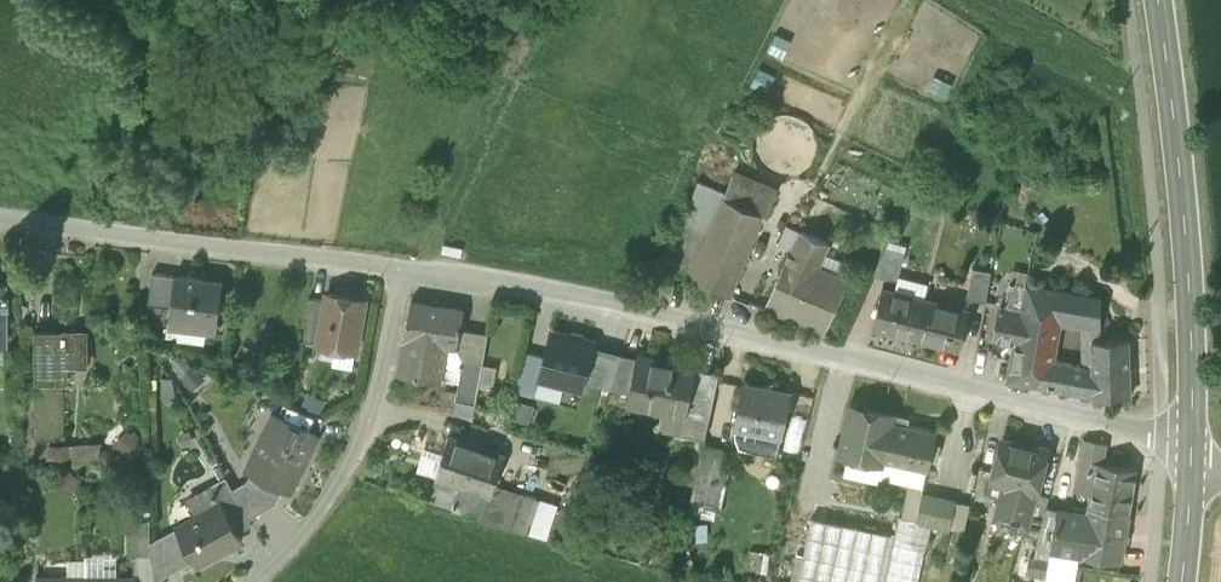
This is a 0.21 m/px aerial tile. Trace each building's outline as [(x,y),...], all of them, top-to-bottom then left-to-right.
[(733,174),(726,191),(691,277),(731,295),(764,215),(767,217),(777,194),(733,174)] [(659,263),(691,277),(726,191),(700,180),(678,236),(671,234),(659,263)] [(765,309),(824,334),(849,278),(820,266),(830,244),(800,231),(765,309)] [(874,274),(899,280),(906,251),(887,246),(874,274)] [(968,298),(987,301),(993,270),(974,266),(968,298)] [(149,304),(171,306),(175,275),(153,272),(149,304)] [(208,324),(218,325),(223,281),(175,275),(171,306),(170,319),(181,320),(208,324)] [(1006,308),(1022,311),(1027,283),(1011,280),(1006,307),(1006,308)] [(1083,324),(1102,326),(1102,297),(1027,283),(1022,311),(1022,314),(1062,322),(1062,323),(1076,324),(1083,324)] [(892,332),(916,337),(925,298),(883,288),(874,325),(893,330),(892,332)] [(336,346),(356,349),(365,299),(328,292),(327,300),(319,343),(336,346)] [(305,340),(319,343),(327,300),(311,297),(305,340)] [(966,309),(925,298),(916,337),(961,349),(969,309),(966,309)] [(398,374),(440,382),(446,346),(457,348),(465,309),(411,301),(398,374)] [(1006,307),(1001,307),(995,337),(1016,341),(1022,314),(1022,311),(1006,308),(1006,307)] [(1009,381),(1036,385),(1042,365),(1054,367),(1055,360),(1062,323),(1062,322),(1022,314),(1016,341),(1009,381)] [(208,324),(181,320),(178,339),(206,343),(208,324)] [(1082,365),(1093,367),(1092,340),(1102,340),(1102,326),(1083,324),(1082,365)] [(36,382),(54,382),(54,361),(65,361),(65,365),(87,365),(87,331),(65,331),(65,334),(35,334),(36,382)] [(594,343),(551,331),(545,356),(540,377),(583,388),(585,380),(594,345),(594,343)] [(1092,340),(1093,367),(1094,396),(1132,395),(1130,339),(1102,340),(1092,340)] [(585,380),(611,387),(622,353),(594,345),(585,380)] [(356,349),(336,346),(333,364),(353,368),(356,349)] [(440,382),(459,385),(463,359),(457,348),(446,346),(440,382)] [(517,386),(536,391),(540,377),(545,356),(526,352),(517,386)] [(611,387),(630,392),(637,356),(622,353),(611,387)] [(696,368),(637,356),(630,392),(628,402),(667,409),(668,403),(687,407),(686,413),(688,413),(696,368)] [(456,400),(476,403),(483,362),(463,359),(459,385),(456,400)] [(1036,385),(1094,396),(1093,367),(1082,365),(1069,363),(1055,360),(1054,367),(1042,365),(1036,385)] [(195,363),(181,373),(192,388),(205,378),(195,363)] [(705,437),(706,438),(720,372),(696,368),(688,413),(686,413),(682,433),(705,437)] [(54,382),(36,382),(35,382),(35,441),(63,441),(62,388),(54,388),(54,382)] [(734,426),(783,436),(792,392),(743,382),(734,426)] [(883,463),(883,461),(882,460),(891,421),(908,424),(910,417),(851,404),(840,454),(849,456),(883,463)] [(284,487),(292,491),(319,436),(273,413),(273,415),(279,418),(253,470),(247,467),(246,469),(252,472),(284,487)] [(279,418),(273,415),(247,467),(253,470),(279,418)] [(938,431),(908,424),(891,421),(882,460),(883,461),(927,470),(929,471),(938,431)] [(436,476),(438,476),(491,495),(492,496),(496,484),(505,457),(449,437),(436,476)] [(1026,526),(1028,526),(1037,492),(1048,450),(1003,438),(992,481),(1005,484),(1001,501),(1008,503),(1004,517),(997,516),(996,518),(1026,526)] [(1080,459),(1104,463),(1108,443),(1084,439),(1080,459)] [(60,464),(61,488),(88,487),(86,441),(47,443),(48,464),(60,464)] [(703,443),(697,472),(711,474),(717,446),(703,443)] [(729,449),(717,446),(711,474),(705,503),(717,506),(729,449)] [(880,475),(883,463),(849,456),(845,472),(879,480),(880,475)] [(1089,507),(1090,507),(1130,514),(1138,468),(1104,463),(1080,459),(1075,491),(1092,494),(1089,507)] [(883,463),(880,475),(924,485),(927,470),(883,461),(883,463)] [(248,480),(234,488),(250,518),(277,502),(284,487),(252,472),(248,480)] [(705,503),(711,474),(697,472),(692,501),(705,503)] [(253,523),(250,518),(234,488),(227,475),(211,484),(222,504),(223,503),(238,531),(253,523)] [(435,484),(444,487),(458,491),(452,508),(483,519),(491,495),(438,476),(435,484)] [(191,495),(202,514),(222,504),(211,484),(191,495)] [(483,519),(511,528),(523,494),(496,484),(492,496),(491,495),(483,519)] [(438,503),(452,508),(458,491),(444,487),(438,503)] [(1038,537),(1039,537),(1047,508),(1050,496),(1037,492),(1028,526),(1026,526),(1025,533),(1038,537)] [(538,498),(523,494),(511,528),(526,533),(538,498)] [(932,524),(950,528),(956,501),(922,494),(917,521),(932,524)] [(1001,501),(997,516),(1004,517),(1008,503),(1001,501)] [(223,503),(222,504),(202,514),(178,527),(194,557),(197,563),(242,539),(238,531),(223,503)] [(1122,561),(1130,514),(1090,507),(1088,516),(1061,511),(1054,550),(1080,554),(1122,561)] [(1054,550),(1061,511),(1047,508),(1039,537),(1038,537),(1036,547),(1051,550),(1054,550)] [(895,535),(812,517),(798,581),(885,581),(895,535)] [(895,535),(885,581),(919,581),(932,524),(917,521),(899,517),(895,535)] [(129,554),(151,555),(151,521),(129,520),(129,554)] [(151,555),(155,578),(194,557),(178,527),(151,541),(151,555)] [(1080,554),(1054,550),(1051,550),(1046,579),(1066,581),(1076,581),(1080,554)] [(86,558),(86,576),(118,576),(118,557),(105,557),(105,554),(86,554),(86,558)] [(137,576),(137,581),(155,578),(151,555),(129,554),(132,576),(136,576),(137,576)] [(86,576),(86,558),(68,559),(68,576),(86,576)]
